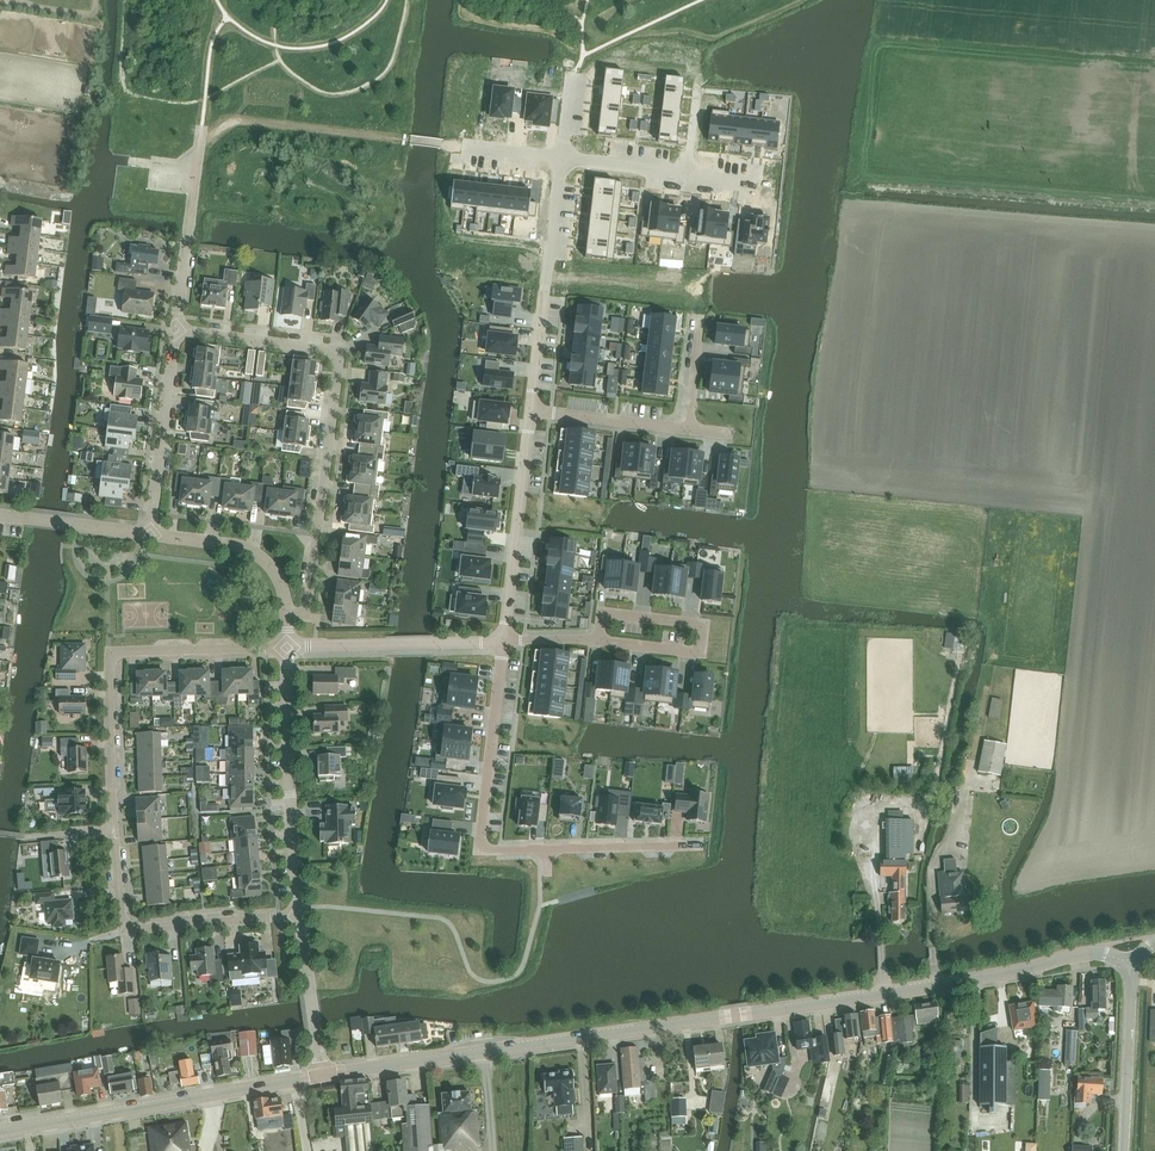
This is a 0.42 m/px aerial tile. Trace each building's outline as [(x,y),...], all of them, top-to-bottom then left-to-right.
[(605,71),(604,83),(623,86),(624,74),(624,72),(605,70),(605,71)] [(666,77),(664,90),(683,93),(685,79),(666,77)] [(604,83),(602,96),(621,98),(623,86),(604,83)] [(495,89),(492,117),(494,118),(493,118),(495,119),(495,118),(500,118),(500,119),(501,119),(503,119),(503,117),(508,118),(508,119),(509,119),(509,118),(510,118),(511,113),(520,114),(522,99),(513,98),(514,91),(495,89)] [(664,90),(663,103),(682,105),(683,93),(664,90)] [(528,95),(525,121),(534,122),(534,125),(549,127),(549,124),(556,124),(559,100),(552,100),(552,98),(528,95)] [(602,96),(601,109),(620,111),(620,112),(623,112),(624,98),(621,98),(602,96)] [(663,103),(661,116),(680,118),(682,105),(663,103)] [(601,109),(599,122),(618,124),(620,112),(620,111),(601,109)] [(712,110),(709,141),(726,143),(729,117),(730,117),(730,113),(712,110)] [(661,116),(660,129),(679,131),(680,118),(661,116)] [(729,117),(726,143),(742,145),(746,119),(730,117),(729,117)] [(746,119),(742,145),(759,147),(762,121),(746,119)] [(762,121),(759,147),(776,149),(779,123),(762,121)] [(599,122),(598,135),(617,137),(618,124),(599,122)] [(660,129),(658,142),(677,144),(679,131),(660,129)] [(595,179),(593,193),(621,196),(623,183),(595,179)] [(450,188),(449,199),(452,199),(451,209),(465,211),(465,207),(467,184),(455,183),(455,182),(454,182),(453,188),(450,188)] [(467,184),(465,207),(477,208),(480,185),(467,184)] [(477,208),(476,212),(490,214),(493,187),(480,185),(477,208)] [(493,187),(490,214),(502,215),(505,188),(493,187)] [(505,188),(502,215),(515,217),(518,190),(505,188)] [(518,190),(515,217),(528,218),(529,217),(536,217),(537,203),(530,202),(532,191),(531,191),(518,190)] [(593,193),(591,205),(620,209),(621,196),(593,193)] [(591,205),(590,218),(618,222),(620,209),(591,205)] [(643,222),(641,236),(663,239),(666,208),(667,208),(667,207),(652,205),(650,223),(643,222)] [(666,208),(663,239),(676,241),(676,243),(683,244),(685,227),(678,226),(680,209),(667,208),(666,208)] [(691,228),(689,242),(710,245),(714,213),(715,214),(715,213),(700,211),(698,229),(691,228)] [(714,213),(710,245),(732,247),(733,233),(726,232),(728,215),(715,214),(714,213)] [(739,223),(739,220),(738,220),(734,255),(735,255),(736,252),(743,253),(744,245),(756,247),(756,243),(766,244),(767,234),(769,234),(769,232),(767,232),(769,220),(767,219),(767,217),(756,215),(756,214),(755,214),(754,218),(752,217),(751,225),(739,223)] [(12,226),(22,227),(21,233),(41,236),(43,221),(13,217),(12,226)] [(590,218),(588,231),(617,234),(618,222),(590,218)] [(588,231),(587,244),(615,247),(617,234),(588,231)] [(39,250),(41,236),(21,233),(20,240),(10,238),(9,246),(39,250)] [(587,244),(585,257),(614,261),(615,247),(587,244)] [(139,246),(127,245),(126,255),(135,256),(133,266),(117,263),(116,272),(147,276),(149,265),(158,266),(159,252),(151,251),(151,247),(139,246)] [(37,264),(39,250),(9,246),(8,254),(18,256),(17,262),(37,264)] [(94,260),(93,270),(102,272),(104,261),(94,260)] [(5,275),(35,279),(37,264),(17,262),(17,268),(7,267),(5,275)] [(228,286),(237,287),(238,272),(230,271),(228,286)] [(368,273),(363,287),(368,289),(372,279),(374,275),(368,273)] [(126,291),(123,313),(151,316),(152,314),(154,313),(155,308),(153,306),(154,294),(136,292),(137,281),(120,279),(119,290),(126,291)] [(205,279),(202,306),(226,309),(228,288),(217,287),(218,281),(205,279)] [(245,311),(258,313),(259,306),(271,307),(275,281),(262,279),(261,284),(246,282),(244,297),(247,298),(245,311)] [(49,280),(48,287),(57,288),(57,281),(49,280)] [(307,303),(307,300),(314,301),(316,286),(307,284),(306,292),(285,289),(281,316),(303,318),(305,302),(307,303)] [(494,286),(492,303),(495,303),(493,315),(511,318),(512,309),(513,305),(519,306),(521,290),(494,286)] [(3,298),(13,299),(12,305),(32,308),(34,293),(4,289),(3,298)] [(335,294),(325,293),(323,303),(321,302),(320,312),(322,312),(322,321),(338,322),(339,316),(346,317),(348,304),(350,304),(351,295),(349,294),(349,293),(335,292),(335,294)] [(367,299),(353,318),(366,327),(370,321),(379,327),(387,314),(379,309),(380,308),(367,299)] [(579,307),(578,320),(576,320),(576,321),(601,324),(603,310),(599,310),(599,302),(584,301),(583,308),(579,307)] [(32,308),(12,305),(11,311),(1,310),(0,317),(0,318),(30,322),(32,308)] [(412,310),(391,318),(395,327),(399,325),(415,319),(412,310)] [(88,332),(112,335),(114,318),(90,315),(88,332)] [(652,316),(651,329),(674,332),(676,319),(652,316)] [(30,322),(0,318),(0,327),(9,328),(8,334),(28,336),(30,322)] [(415,319),(399,325),(402,332),(414,328),(416,321),(415,319)] [(600,336),(601,324),(576,321),(575,333),(600,336)] [(517,344),(516,344),(517,338),(512,337),(513,330),(490,327),(488,352),(516,356),(517,344)] [(734,353),(752,355),(753,348),(749,347),(751,331),(717,327),(715,344),(735,346),(734,353)] [(121,328),(119,341),(125,342),(124,349),(124,351),(139,353),(139,351),(147,352),(149,336),(149,332),(121,328)] [(651,329),(649,342),(673,345),(674,332),(651,329)] [(598,349),(600,336),(575,333),(575,334),(576,334),(575,346),(598,349)] [(26,351),(28,336),(8,334),(8,340),(0,339),(0,348),(26,351)] [(365,354),(366,355),(365,364),(388,367),(390,355),(402,357),(404,340),(381,337),(379,347),(367,346),(367,348),(366,348),(364,350),(364,352),(365,354)] [(649,342),(648,355),(671,358),(673,345),(649,342)] [(196,363),(219,366),(221,347),(206,345),(205,351),(195,349),(194,358),(197,358),(196,363)] [(598,349),(575,346),(573,358),(572,358),(572,359),(597,362),(598,349)] [(256,352),(249,351),(246,375),(253,376),(256,352)] [(256,376),(263,377),(266,353),(259,352),(256,376)] [(646,368),(670,370),(671,358),(648,355),(646,368)] [(315,373),(318,373),(319,365),(308,364),(309,358),(294,356),(291,375),(314,378),(315,373)] [(711,378),(744,381),(746,367),(751,368),(751,360),(734,358),(733,366),(713,363),(711,378)] [(595,375),(597,362),(572,359),(570,372),(595,375)] [(9,372),(8,378),(27,380),(29,366),(0,362),(0,371),(9,372)] [(192,368),(191,376),(214,378),(216,366),(196,363),(195,368),(192,368)] [(133,398),(141,399),(143,380),(136,379),(137,370),(123,368),(111,367),(109,377),(117,378),(115,396),(119,396),(119,399),(133,400),(133,398)] [(646,368),(645,380),(668,383),(670,370),(646,368)] [(484,386),(512,390),(514,373),(486,370),(484,386)] [(595,375),(570,372),(572,372),(570,385),(594,388),(595,375)] [(358,398),(359,399),(361,400),(360,402),(382,405),(384,387),(386,387),(387,375),(371,373),(369,385),(363,384),(361,394),(360,394),(359,396),(358,398)] [(394,373),(394,380),(403,381),(404,374),(394,373)] [(316,385),(317,383),(313,383),(314,378),(291,375),(290,382),(290,388),(316,391),(316,385)] [(217,379),(191,376),(190,383),(193,384),(193,389),(198,390),(197,397),(214,399),(217,379)] [(609,376),(607,393),(616,394),(618,384),(619,377),(613,377),(609,376)] [(27,380),(8,378),(7,384),(0,383),(0,392),(26,395),(27,380)] [(711,378),(710,392),(729,394),(729,401),(728,404),(743,406),(746,406),(747,396),(744,396),(742,395),(744,381),(711,378)] [(645,380),(643,394),(666,397),(668,383),(645,380)] [(568,386),(567,398),(579,399),(580,387),(568,386)] [(287,408),(304,410),(305,403),(311,404),(312,398),(315,399),(316,391),(290,388),(287,408)] [(26,395),(0,392),(0,400),(5,401),(4,407),(24,409),(26,395)] [(187,412),(186,419),(217,423),(220,404),(214,403),(197,400),(196,407),(190,406),(190,412),(187,412)] [(78,401),(77,410),(80,410),(86,405),(87,402),(78,401)] [(474,402),(472,420),(488,422),(487,429),(502,431),(502,423),(506,424),(507,418),(509,418),(510,406),(501,405),(501,403),(492,402),(491,404),(474,402)] [(110,412),(108,430),(136,433),(138,425),(139,416),(133,415),(132,415),(127,414),(128,407),(111,404),(110,412)] [(251,406),(250,414),(254,414),(258,411),(259,407),(251,406)] [(22,424),(24,409),(4,407),(3,413),(0,412),(0,421),(22,424)] [(357,424),(357,430),(383,433),(384,421),(388,421),(389,414),(364,410),(363,417),(355,416),(354,422),(357,424)] [(304,414),(287,411),(284,432),(310,435),(311,427),(308,427),(309,421),(303,420),(304,414)] [(186,419),(185,427),(188,427),(187,433),(193,434),(192,440),(209,443),(213,443),(214,437),(217,434),(218,425),(217,423),(186,419)] [(13,452),(15,437),(8,437),(9,429),(0,428),(0,450),(13,452)] [(135,442),(136,433),(108,430),(106,447),(129,450),(130,441),(135,442)] [(360,444),(359,451),(384,454),(385,446),(381,446),(383,433),(357,430),(356,435),(352,437),(352,443),(360,444)] [(595,433),(561,430),(560,441),(563,441),(562,446),(593,450),(595,433)] [(278,431),(276,447),(282,448),(282,452),(299,454),(300,447),(305,448),(306,442),(309,442),(310,435),(284,432),(278,431)] [(40,435),(24,433),(22,443),(38,445),(40,435)] [(506,438),(480,435),(477,461),(503,464),(506,438)] [(179,444),(177,454),(185,455),(186,445),(179,444)] [(615,479),(622,480),(622,478),(636,479),(640,447),(626,445),(623,465),(616,464),(615,479)] [(562,446),(562,451),(559,451),(558,462),(591,465),(593,450),(562,446)] [(649,489),(657,490),(659,469),(652,468),(654,449),(640,447),(636,479),(650,481),(649,489)] [(13,452),(0,450),(0,464),(12,466),(13,452)] [(383,461),(384,454),(359,451),(358,457),(350,456),(349,462),(352,465),(352,470),(378,473),(379,461),(383,461)] [(684,485),(688,453),(674,451),(671,471),(664,470),(663,485),(670,486),(670,483),(684,485)] [(82,452),(82,459),(93,460),(94,453),(82,452)] [(684,485),(698,487),(698,490),(705,491),(707,476),(700,475),(702,454),(688,453),(684,485)] [(710,496),(717,497),(718,490),(735,492),(739,459),(722,457),(719,476),(712,475),(710,496)] [(98,461),(96,479),(102,479),(130,483),(132,465),(104,462),(98,461)] [(558,462),(556,472),(559,472),(559,478),(589,481),(591,465),(558,462)] [(12,466),(0,464),(0,479),(10,480),(12,466)] [(456,476),(465,477),(474,478),(472,496),(499,499),(501,481),(495,480),(495,478),(482,476),(482,479),(478,478),(479,469),(457,466),(456,476)] [(378,473),(352,470),(351,475),(347,477),(346,483),(355,484),(354,491),(379,494),(380,486),(376,486),(378,473)] [(194,506),(198,482),(189,480),(188,475),(177,473),(176,487),(183,488),(181,502),(188,503),(188,505),(194,506)] [(198,482),(194,506),(201,507),(201,505),(209,505),(210,492),(218,492),(220,479),(209,477),(206,483),(198,482)] [(262,484),(261,498),(268,499),(268,503),(266,513),(273,514),(273,516),(280,517),(283,492),(274,491),(273,485),(273,478),(263,477),(262,484)] [(220,479),(218,492),(226,493),(225,498),(224,508),(230,508),(230,510),(237,511),(240,487),(241,479),(233,478),(230,480),(220,479)] [(559,478),(558,483),(555,482),(554,494),(587,498),(589,481),(559,478)] [(8,495),(10,480),(0,479),(0,494),(8,495)] [(129,492),(130,483),(102,479),(99,497),(123,500),(124,491),(129,492)] [(240,487),(237,511),(244,512),(245,510),(251,511),(253,497),(261,498),(262,484),(252,483),(249,488),(240,487)] [(283,492),(280,517),(287,518),(287,516),(294,517),(295,507),(296,502),(303,503),(305,489),(284,486),(283,492)] [(31,490),(30,497),(38,498),(39,498),(40,491),(31,490)] [(347,505),(347,510),(373,513),(374,501),(378,502),(379,494),(354,491),(353,498),(345,496),(344,502),(347,505)] [(71,494),(70,501),(81,503),(82,495),(71,494)] [(707,499),(706,509),(716,510),(717,502),(717,500),(707,499)] [(371,526),(373,513),(347,510),(346,516),(342,517),(341,523),(350,524),(349,531),(374,534),(375,527),(371,526)] [(469,510),(467,529),(469,529),(468,542),(483,543),(484,531),(495,532),(496,527),(499,528),(501,514),(469,510)] [(344,533),(341,554),(364,557),(366,543),(377,545),(378,537),(367,536),(344,533)] [(550,553),(574,556),(575,543),(576,536),(557,534),(556,540),(551,540),(550,553)] [(642,549),(640,572),(647,573),(649,558),(650,550),(642,549)] [(486,553),(464,551),(461,576),(464,576),(463,580),(473,581),(473,578),(490,580),(491,568),(490,568),(490,561),(485,561),(486,553)] [(546,566),(548,567),(548,566),(572,569),(578,570),(579,557),(579,556),(574,556),(550,553),(548,552),(548,553),(546,566)] [(363,569),(364,557),(341,554),(339,575),(369,579),(370,570),(363,569)] [(606,589),(621,591),(625,558),(603,555),(600,580),(607,581),(606,589)] [(625,558),(621,591),(635,593),(638,565),(624,563),(625,558)] [(649,558),(647,573),(654,574),(656,559),(649,558)] [(654,595),(669,597),(672,563),(671,569),(657,567),(654,595)] [(672,563),(669,597),(683,598),(685,576),(688,577),(695,578),(697,563),(689,563),(689,565),(672,563)] [(697,563),(695,578),(702,579),(702,578),(705,579),(702,600),(719,603),(723,569),(704,567),(704,564),(697,563)] [(548,567),(547,579),(571,582),(572,569),(548,566),(548,567)] [(543,591),(569,594),(571,582),(547,579),(545,591),(544,591),(543,591)] [(338,580),(335,601),(359,604),(361,583),(338,580)] [(370,583),(370,591),(386,593),(387,585),(370,583)] [(451,596),(450,611),(457,612),(457,613),(459,614),(459,617),(468,618),(469,615),(485,617),(487,605),(485,605),(486,598),(481,598),(482,590),(460,588),(459,596),(451,596)] [(569,594),(543,591),(542,604),(573,608),(568,607),(569,594)] [(357,616),(359,604),(335,601),(332,622),(363,627),(364,619),(357,616)] [(573,608),(542,604),(542,605),(543,605),(542,618),(572,621),(573,608)] [(76,680),(76,670),(85,671),(85,645),(62,644),(62,670),(57,670),(57,680),(76,680)] [(569,654),(535,650),(534,662),(537,662),(536,667),(567,671),(569,654)] [(443,663),(442,671),(457,672),(458,665),(443,663)] [(611,697),(615,665),(601,663),(597,690),(611,692),(611,697)] [(629,666),(615,665),(611,697),(626,699),(629,666)] [(536,667),(536,672),(533,672),(532,683),(565,686),(567,671),(536,667)] [(314,675),(314,694),(338,694),(338,684),(344,684),(345,679),(356,679),(356,668),(337,668),(337,676),(314,675)] [(230,695),(238,694),(238,669),(230,669),(230,671),(224,671),(224,685),(217,686),(217,701),(217,706),(225,706),(225,700),(228,700),(230,695)] [(245,669),(238,669),(238,694),(246,694),(249,700),(249,705),(260,705),(260,685),(253,685),(252,671),(245,671),(245,669)] [(644,701),(659,703),(662,670),(648,669),(644,701)] [(181,672),(181,686),(174,687),(174,702),(174,708),(183,708),(187,696),(195,695),(195,670),(187,670),(187,672),(181,672)] [(204,695),(206,701),(217,701),(217,686),(210,686),(209,672),(203,672),(202,670),(195,670),(195,695),(204,695)] [(677,672),(662,670),(659,703),(673,705),(677,672)] [(145,697),(153,696),(152,671),(145,671),(145,673),(138,673),(138,687),(131,688),(131,702),(142,702),(145,697)] [(163,702),(174,702),(174,687),(167,687),(166,673),(160,673),(160,671),(152,671),(153,696),(161,696),(163,702)] [(684,694),(682,709),(690,710),(690,707),(709,709),(713,676),(696,674),(694,696),(691,696),(691,695),(684,694)] [(445,676),(444,690),(476,694),(478,680),(451,677),(445,676)] [(532,683),(531,693),(533,693),(533,698),(563,702),(565,686),(532,683)] [(588,683),(586,698),(587,698),(594,699),(595,684),(588,683)] [(85,697),(71,697),(71,690),(56,690),(57,697),(60,697),(60,714),(85,714),(85,697)] [(474,708),(476,694),(444,690),(441,708),(438,708),(437,715),(452,717),(453,710),(452,710),(453,706),(474,708)] [(627,703),(635,704),(636,692),(629,691),(627,703)] [(643,693),(636,692),(635,704),(642,704),(643,693)] [(675,708),(682,709),(684,694),(677,693),(675,708)] [(533,698),(532,704),(529,703),(528,715),(561,718),(563,702),(533,698)] [(587,698),(584,721),(593,722),(596,699),(594,699),(587,698)] [(993,698),(989,718),(999,719),(1003,700),(993,698)] [(324,715),(314,715),(315,733),(338,732),(337,720),(347,720),(347,706),(331,707),(324,707),(324,715)] [(437,715),(436,723),(440,723),(451,724),(452,717),(437,715)] [(46,723),(38,723),(38,734),(47,734),(46,723)] [(470,745),(472,731),(451,729),(451,724),(440,723),(437,741),(443,742),(470,745)] [(253,727),(230,727),(230,744),(230,749),(232,749),(232,748),(254,748),(253,727)] [(139,748),(161,747),(161,732),(137,733),(138,743),(139,743),(139,748)] [(202,732),(194,733),(194,742),(203,742),(202,732)] [(86,771),(86,748),(79,748),(79,739),(61,739),(61,756),(69,756),(69,771),(86,771)] [(437,741),(435,761),(447,762),(447,757),(468,760),(470,745),(443,742),(437,741)] [(985,742),(979,772),(1000,776),(1006,746),(985,742)] [(138,753),(138,763),(162,762),(161,747),(139,748),(139,753),(138,753)] [(254,748),(232,748),(232,749),(232,761),(254,761),(254,748)] [(334,780),(334,776),(340,776),(339,757),(346,757),(346,748),(328,748),(328,756),(319,756),(319,765),(320,765),(321,781),(334,780)] [(563,773),(565,760),(555,759),(554,772),(563,773)] [(432,760),(431,768),(446,770),(447,762),(435,761),(432,760)] [(232,761),(227,761),(227,774),(254,774),(254,761),(232,761)] [(140,772),(140,777),(162,777),(162,762),(138,763),(139,772),(140,772)] [(675,774),(675,766),(668,766),(667,773),(675,774)] [(254,774),(227,774),(227,787),(230,787),(254,787),(254,774)] [(438,776),(437,780),(434,805),(444,806),(443,810),(453,811),(453,807),(463,808),(464,799),(465,791),(465,789),(460,789),(461,779),(438,776)] [(139,792),(163,792),(162,777),(140,777),(140,782),(139,782),(139,792)] [(54,793),(54,785),(34,786),(34,794),(41,794),(41,797),(48,797),(47,794),(54,793)] [(254,787),(230,787),(230,807),(254,807),(254,787)] [(89,801),(88,799),(85,798),(83,798),(83,791),(65,791),(65,794),(59,794),(60,814),(87,813),(86,805),(88,804),(89,801)] [(617,813),(630,814),(632,793),(631,793),(618,791),(618,799),(608,798),(600,797),(600,798),(596,798),(595,808),(599,808),(597,824),(615,826),(617,816),(617,813)] [(687,820),(706,822),(709,796),(690,794),(690,797),(677,795),(676,811),(688,812),(687,820)] [(137,820),(161,818),(160,797),(136,798),(137,820)] [(561,797),(559,818),(580,821),(583,799),(561,797)] [(48,813),(55,812),(54,798),(47,799),(48,813)] [(540,800),(522,798),(522,800),(518,799),(516,810),(521,811),(519,826),(520,826),(529,827),(531,828),(531,826),(537,827),(537,820),(545,821),(547,806),(539,805),(540,800)] [(208,800),(200,800),(201,813),(209,812),(208,805),(208,800)] [(1000,803),(1003,809),(1008,806),(1005,800),(1000,803)] [(634,822),(636,822),(644,823),(644,824),(645,824),(646,823),(650,823),(650,824),(651,824),(652,823),(660,824),(660,825),(661,825),(662,824),(661,823),(662,819),(669,819),(671,804),(663,803),(662,808),(637,805),(635,820),(634,820),(634,822)] [(324,824),(320,825),(320,828),(321,842),(328,842),(328,844),(330,844),(330,847),(340,847),(340,844),(349,844),(349,826),(356,826),(356,808),(349,808),(348,806),(327,806),(327,824),(324,824)] [(233,835),(256,833),(255,816),(231,819),(233,835)] [(138,841),(162,840),(161,818),(137,820),(138,841)] [(451,835),(450,834),(450,831),(452,832),(453,822),(434,820),(432,832),(431,832),(429,852),(457,856),(459,836),(451,835)] [(914,854),(914,820),(888,820),(888,861),(881,861),(881,876),(893,876),(893,892),(889,892),(889,912),(892,912),(892,921),(903,922),(903,902),(906,902),(906,854),(914,854)] [(256,833),(233,835),(233,840),(235,840),(236,850),(258,848),(256,833)] [(58,841),(41,842),(43,854),(50,854),(52,878),(70,876),(67,852),(59,852),(58,841)] [(203,843),(200,843),(201,855),(207,854),(211,854),(210,842),(209,842),(203,843)] [(145,862),(168,860),(166,845),(143,847),(144,857),(145,857),(145,862)] [(259,864),(258,848),(236,850),(238,866),(259,864)] [(145,867),(146,876),(169,874),(168,860),(145,862),(146,867),(145,867)] [(943,914),(967,911),(962,871),(957,872),(956,860),(944,861),(945,872),(938,872),(943,914)] [(237,877),(237,882),(261,880),(259,864),(238,866),(239,877),(237,877)] [(214,868),(202,869),(204,882),(209,881),(215,881),(214,868)] [(147,886),(148,891),(170,889),(169,874),(146,876),(147,886)] [(261,880),(237,882),(238,891),(232,892),(233,899),(263,896),(261,880)] [(148,906),(172,904),(170,889),(148,891),(148,896),(147,896),(148,906)] [(75,920),(74,900),(55,902),(54,893),(36,895),(37,904),(44,903),(46,923),(51,922),(52,928),(67,927),(66,921),(75,920)] [(27,964),(32,964),(30,980),(59,984),(62,964),(36,960),(37,958),(38,958),(41,942),(22,939),(20,954),(28,956),(27,964)] [(267,977),(265,952),(259,953),(259,950),(260,947),(260,945),(259,943),(257,941),(255,941),(253,941),(251,943),(250,945),(240,946),(241,954),(229,955),(231,980),(245,979),(245,974),(259,973),(260,978),(267,977)] [(196,950),(197,956),(191,956),(192,970),(198,970),(199,976),(211,975),(211,983),(224,982),(223,966),(215,966),(214,948),(196,950)] [(156,953),(146,954),(148,969),(149,969),(150,982),(161,981),(173,980),(174,991),(183,990),(180,962),(172,962),(171,955),(159,956),(159,953),(156,953)] [(121,993),(134,992),(133,974),(124,974),(123,956),(115,957),(114,955),(110,955),(109,958),(108,958),(110,982),(120,981),(121,993)] [(1092,1009),(1078,1009),(1079,1030),(1086,1029),(1086,1018),(1098,1018),(1098,1009),(1106,1009),(1105,981),(1092,981),(1092,1009)] [(1040,990),(1040,1006),(1054,1007),(1053,1011),(1060,1011),(1060,1007),(1072,1007),(1073,987),(1058,986),(1057,991),(1040,990)] [(238,991),(231,991),(232,1006),(239,1005),(238,991)] [(139,1000),(130,1000),(131,1014),(140,1014),(139,1000)] [(916,1014),(892,1017),(895,1049),(907,1049),(906,1042),(913,1042),(911,1024),(940,1021),(937,1001),(915,1004),(916,1014)] [(965,1001),(956,1008),(960,1014),(969,1007),(965,1001)] [(1013,1029),(1037,1026),(1034,1002),(1010,1005),(1013,1029)] [(187,1006),(177,1007),(177,1015),(187,1014),(187,1006)] [(880,1034),(881,1043),(893,1042),(890,1015),(876,1017),(875,1011),(861,1012),(864,1036),(880,1034)] [(837,1034),(833,1034),(835,1055),(844,1054),(842,1034),(845,1034),(845,1039),(860,1037),(857,1015),(843,1016),(843,1019),(835,1020),(837,1034)] [(350,1018),(350,1019),(352,1031),(364,1029),(362,1019),(362,1018),(362,1016),(350,1018)] [(372,1018),(362,1019),(364,1029),(365,1034),(374,1033),(376,1048),(392,1045),(392,1042),(399,1041),(396,1021),(395,1017),(374,1020),(373,1017),(372,1018)] [(407,1019),(396,1021),(399,1041),(406,1040),(407,1043),(422,1041),(422,1040),(429,1039),(427,1023),(419,1024),(419,1022),(407,1024),(407,1019)] [(812,1039),(809,1020),(795,1022),(798,1049),(818,1046),(820,1061),(829,1060),(826,1036),(817,1037),(817,1038),(812,1039)] [(997,1028),(980,1034),(980,1105),(989,1105),(989,1114),(997,1114),(997,1105),(1015,1105),(1015,1062),(1007,1061),(1007,1047),(997,1047),(997,1028)] [(283,1041),(271,1042),(274,1067),(293,1065),(290,1040),(299,1039),(298,1030),(282,1031),(283,1041)] [(1066,1065),(1076,1066),(1077,1030),(1067,1030),(1066,1065)] [(240,1033),(242,1057),(256,1056),(258,1056),(257,1050),(256,1031),(240,1033)] [(757,1039),(745,1040),(748,1067),(772,1064),(779,1063),(779,1058),(775,1032),(762,1034),(762,1038),(757,1039)] [(231,1059),(230,1051),(231,1051),(229,1039),(210,1042),(212,1054),(213,1054),(216,1077),(231,1075),(228,1060),(231,1059)] [(961,1060),(961,1059),(962,1060),(963,1041),(947,1040),(947,1046),(949,1047),(949,1060),(950,1060),(950,1061),(953,1067),(957,1067),(961,1060)] [(721,1045),(707,1047),(710,1068),(724,1066),(721,1045)] [(707,1047),(694,1048),(696,1069),(704,1068),(704,1072),(710,1071),(710,1068),(707,1047)] [(646,1104),(658,1103),(656,1081),(646,1082),(644,1064),(639,1064),(638,1048),(621,1049),(625,1097),(645,1095),(646,1104)] [(159,1065),(157,1051),(149,1052),(151,1066),(159,1065)] [(201,1055),(202,1062),(209,1060),(208,1054),(201,1055)] [(888,1085),(892,1056),(886,1055),(881,1084),(888,1085)] [(102,1069),(101,1062),(100,1056),(84,1059),(86,1071),(75,1073),(78,1096),(90,1094),(89,1088),(100,1086),(98,1069),(102,1069)] [(115,1072),(112,1056),(102,1057),(104,1069),(111,1072),(115,1072)] [(181,1071),(170,1073),(171,1082),(175,1085),(181,1084),(182,1086),(199,1083),(198,1071),(193,1072),(191,1060),(179,1062),(181,1071)] [(212,1061),(202,1062),(204,1070),(213,1068),(212,1061)] [(72,1063),(35,1069),(36,1078),(38,1077),(40,1086),(37,1086),(40,1106),(62,1103),(60,1086),(70,1084),(69,1073),(74,1072),(72,1063)] [(615,1064),(597,1066),(599,1094),(617,1093),(615,1064)] [(544,1074),(543,1074),(545,1093),(546,1093),(545,1092),(554,1091),(555,1107),(556,1107),(573,1105),(575,1105),(574,1090),(573,1072),(572,1072),(572,1070),(569,1070),(559,1071),(560,1074),(544,1075),(544,1074)] [(13,1072),(0,1074),(0,1113),(2,1112),(2,1111),(7,1110),(6,1099),(7,1098),(7,1094),(5,1093),(5,1091),(3,1091),(2,1085),(14,1084),(13,1072)] [(781,1076),(772,1072),(763,1093),(771,1096),(781,1076)] [(133,1073),(108,1077),(111,1094),(133,1091),(133,1089),(135,1089),(138,1089),(137,1082),(134,1082),(133,1073)] [(1049,1074),(1039,1074),(1039,1103),(1049,1103),(1049,1074)] [(146,1079),(138,1080),(141,1096),(153,1094),(152,1094),(150,1078),(149,1079),(148,1075),(145,1076),(146,1079)] [(1091,1093),(1102,1094),(1102,1077),(1079,1077),(1078,1092),(1075,1092),(1075,1102),(1091,1102),(1091,1093)] [(342,1108),(334,1109),(336,1127),(344,1127),(346,1150),(375,1150),(372,1120),(370,1105),(369,1105),(367,1080),(339,1083),(342,1108)] [(426,1146),(432,1145),(429,1106),(416,1108),(415,1096),(407,1097),(405,1081),(387,1083),(389,1103),(370,1105),(372,1120),(373,1120),(380,1120),(402,1118),(403,1146),(399,1147),(399,1150),(427,1150),(426,1146)] [(825,1084),(823,1096),(831,1097),(833,1085),(825,1084)] [(960,1086),(959,1104),(969,1105),(969,1087),(960,1086)] [(726,1093),(712,1091),(709,1112),(723,1114),(726,1093)] [(440,1145),(428,1147),(428,1150),(455,1150),(470,1149),(470,1148),(480,1147),(476,1111),(470,1111),(468,1092),(442,1095),(444,1114),(437,1115),(440,1145)] [(624,1096),(616,1096),(617,1113),(617,1114),(619,1114),(621,1113),(625,1113),(624,1096)] [(260,1100),(254,1100),(257,1123),(263,1122),(264,1124),(283,1122),(282,1117),(283,1117),(281,1098),(270,1099),(270,1098),(267,1099),(265,1098),(262,1098),(260,1100)] [(686,1099),(672,1099),(672,1118),(687,1117),(686,1099)] [(710,1117),(709,1132),(717,1132),(718,1118),(710,1117)] [(186,1121),(147,1127),(151,1150),(190,1150),(186,1121)] [(568,1139),(568,1150),(584,1150),(583,1138),(568,1139)]
